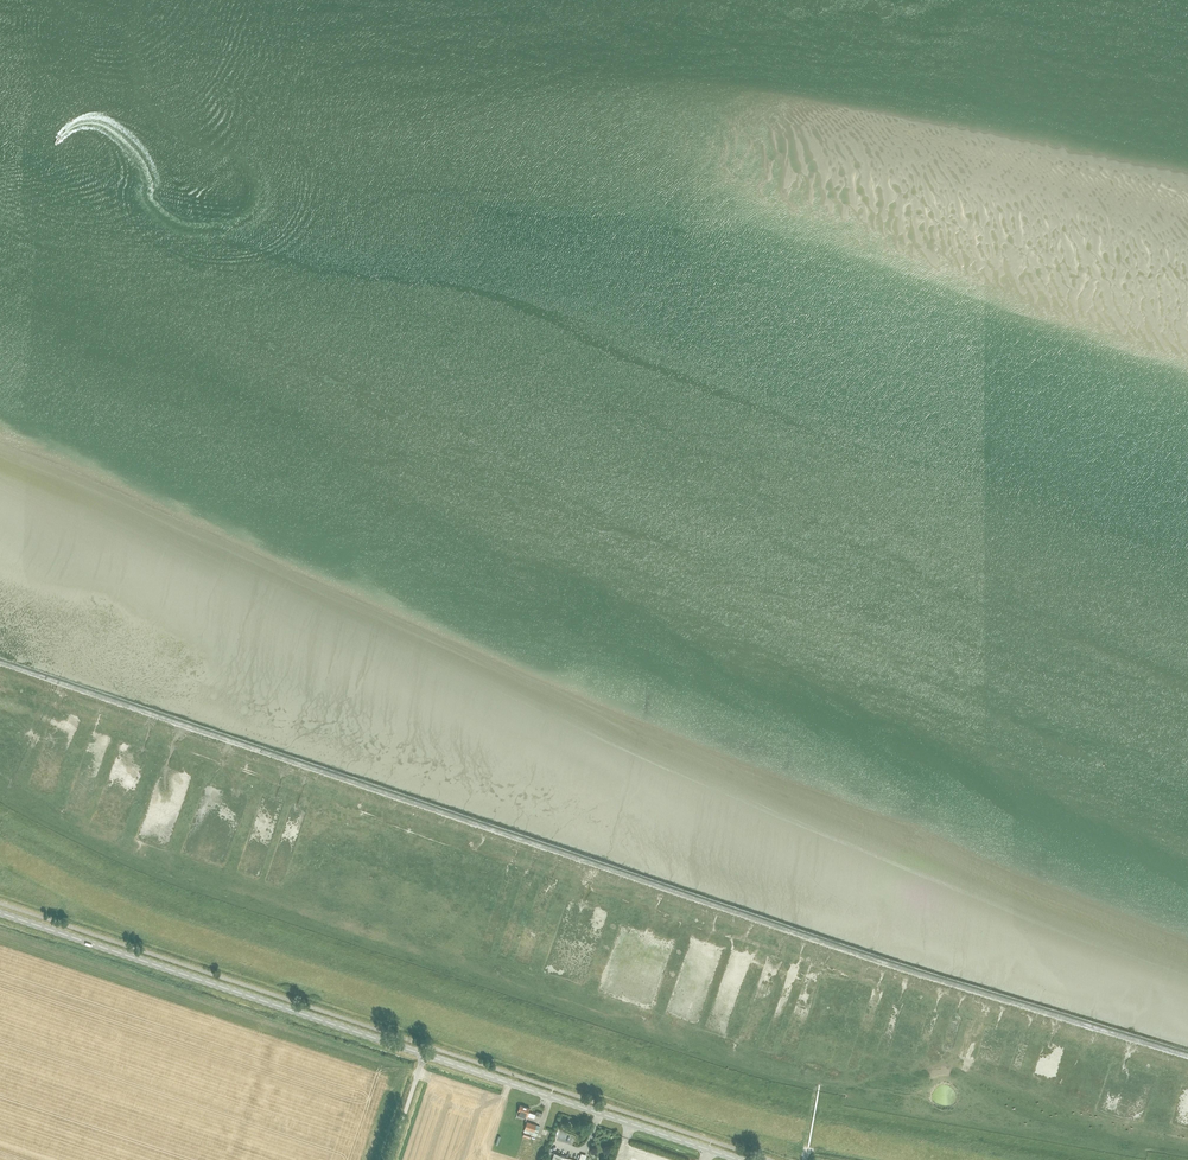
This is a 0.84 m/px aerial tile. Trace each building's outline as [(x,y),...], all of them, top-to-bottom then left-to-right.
[(528,1112),(530,1108),(519,1105),(516,1114),(527,1117),(527,1116),(534,1118),(535,1114),(528,1112)] [(539,1126),(527,1121),(523,1133),(525,1134),(526,1132),(536,1136),(539,1126)]
